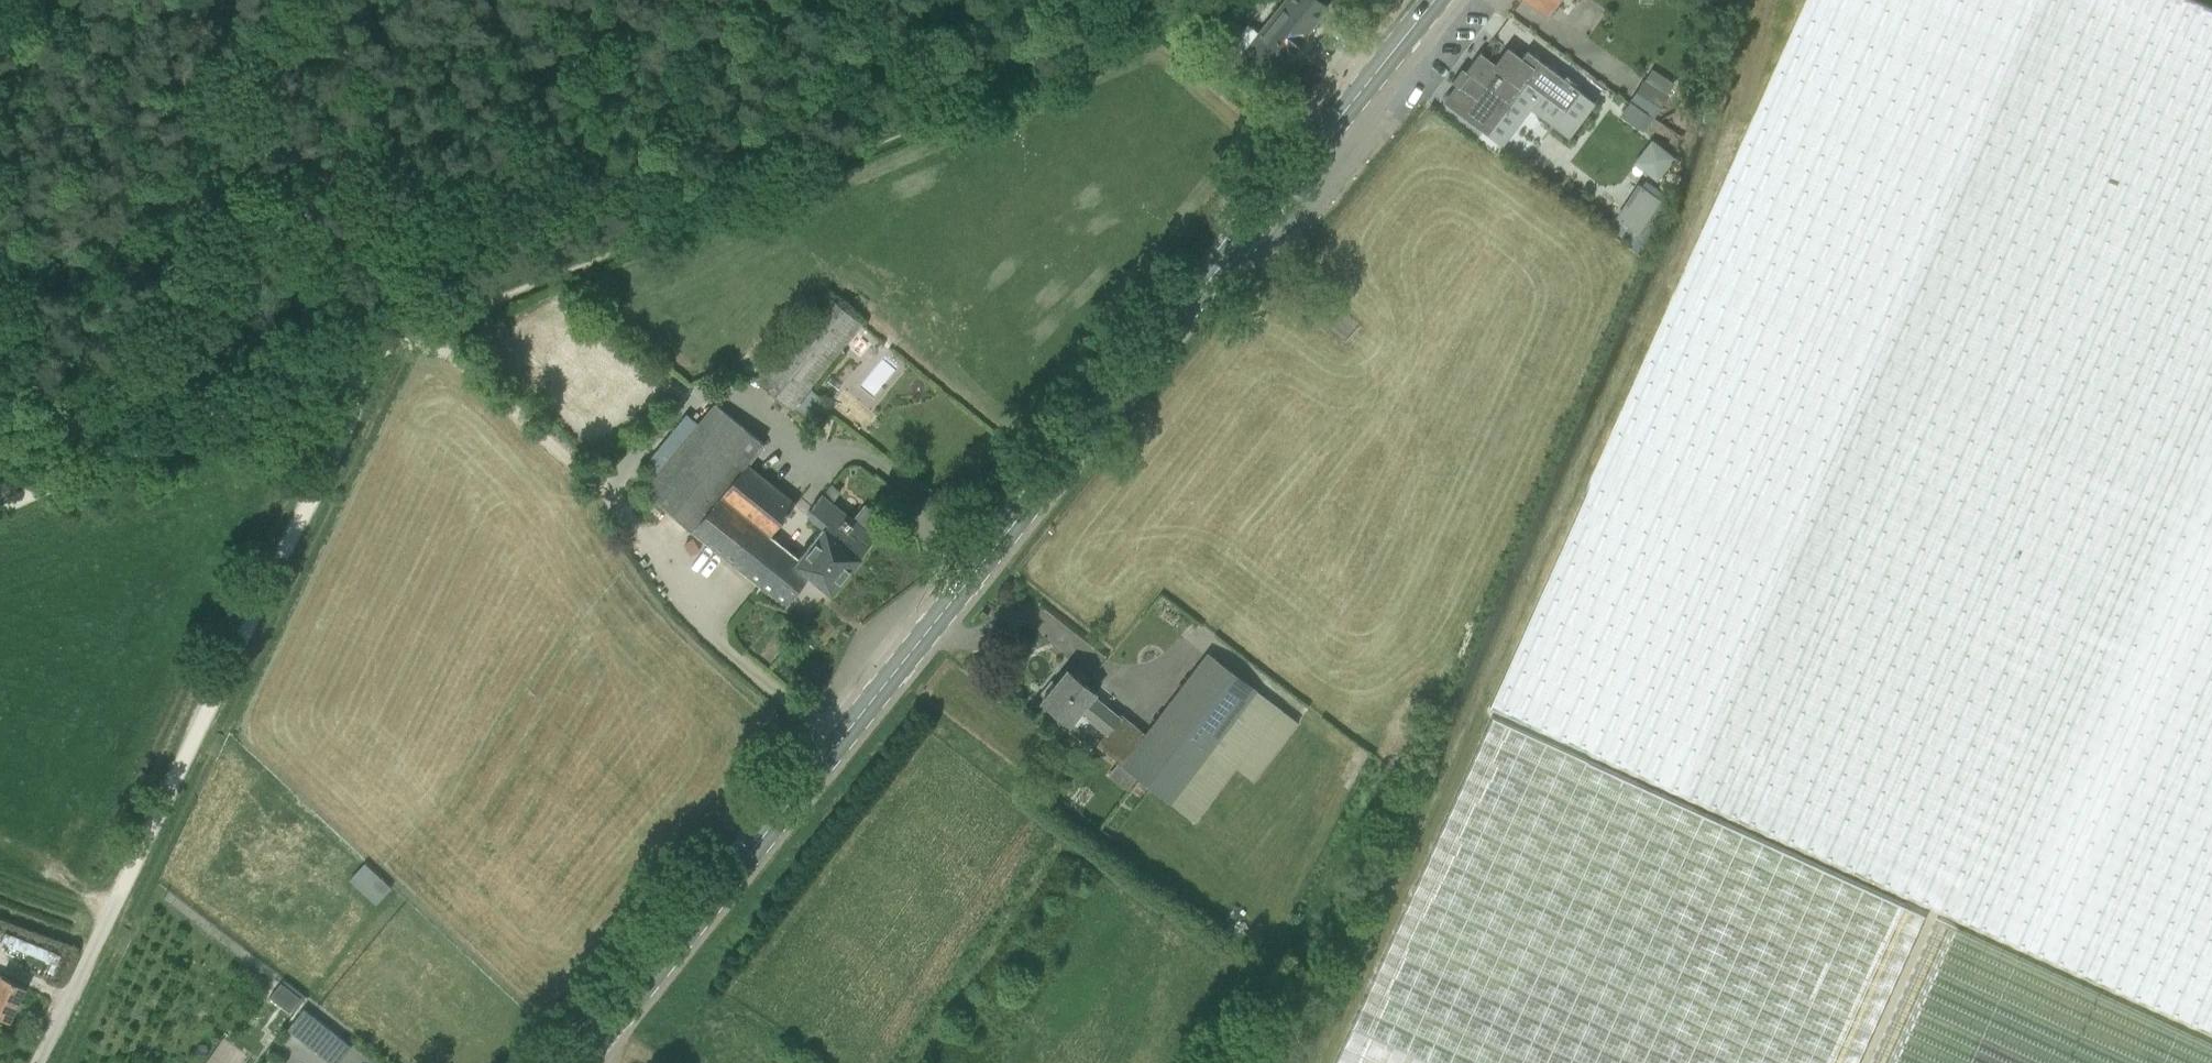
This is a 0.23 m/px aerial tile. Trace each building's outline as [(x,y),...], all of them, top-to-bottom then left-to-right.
[(1327,7),(1318,0),(1285,0),(1270,20),(1258,34),(1248,26),(1231,47),(1270,78),(1299,43),(1327,7)] [(1238,11),(1252,21),(1264,6),(1256,0),(1246,0),(1238,11)] [(2192,0),(1808,0),(1489,707),(2211,1032),(2211,9),(2192,0)] [(1548,16),(1561,0),(1528,0),(1548,16)] [(1480,56),(1446,101),(1486,132),(1520,86),(1480,56)] [(1643,79),(1628,102),(1653,117),(1667,94),(1643,79)] [(1636,129),(1647,114),(1628,102),(1618,116),(1636,129)] [(1658,180),(1672,161),(1661,153),(1665,148),(1651,138),(1633,162),(1658,180)] [(1637,184),(1615,217),(1642,236),(1664,202),(1637,184)] [(861,324),(825,295),(756,379),(792,408),(861,324)] [(714,403),(639,494),(690,533),(745,465),(764,442),(714,403)] [(690,533),(785,606),(809,575),(831,594),(847,574),(835,565),(848,548),(824,528),(824,529),(797,558),(767,536),(792,503),(745,465),(690,533)] [(875,538),(831,503),(839,492),(830,485),(806,515),(824,529),(824,528),(848,548),(835,565),(847,574),(861,557),(860,556),(875,538)] [(1122,715),(1119,718),(1092,696),(1095,693),(1067,670),(1042,702),(1069,724),(1080,711),(1106,733),(1096,746),(1136,777),(1173,806),(1195,823),(1237,767),(1254,781),(1297,725),(1205,653),(1144,733),(1122,715)] [(1924,912),(1488,716),(1332,1062),(1856,1062),(1924,912)] [(1937,921),(1872,1062),(2211,1062),(2211,1046),(1937,921)] [(27,987),(0,974),(0,1016),(10,1021),(27,987)] [(301,998),(281,982),(269,996),(289,1012),(301,998)] [(350,1047),(298,1006),(282,1027),(327,1062),(338,1062),(350,1047)]
